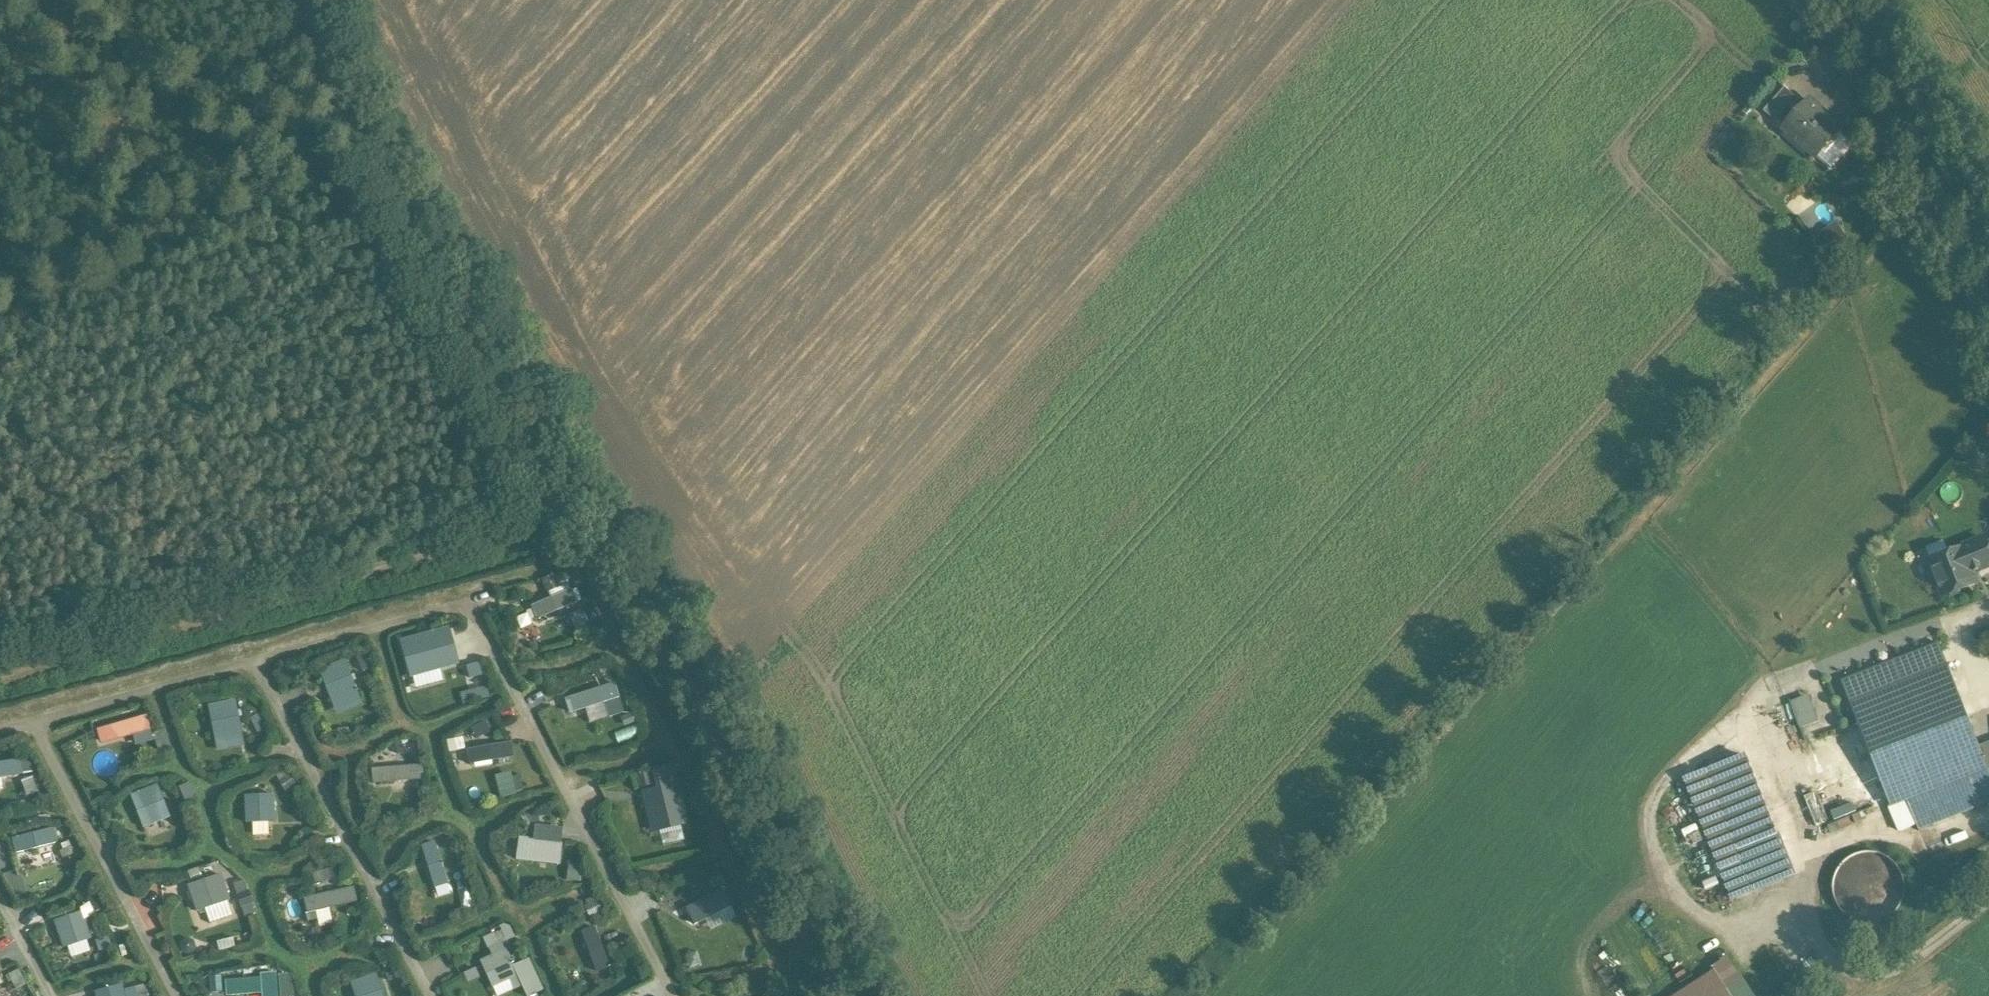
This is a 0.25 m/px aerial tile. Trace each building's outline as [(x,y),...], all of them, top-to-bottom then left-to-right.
[(1785,90),(1765,112),(1776,122),(1796,100),(1785,90)] [(1796,100),(1776,122),(1785,130),(1805,108),(1796,100)] [(1842,131),(1810,102),(1805,108),(1785,130),(1817,159),(1842,131)] [(1838,221),(1822,229),(1832,251),(1849,243),(1838,221)] [(1931,561),(1933,565),(1931,568),(1935,578),(1939,580),(1945,596),(1947,595),(1951,596),(1959,593),(1960,590),(1976,584),(1971,572),(1988,565),(1988,541),(1987,542),(1986,539),(1931,561)] [(452,663),(447,644),(409,656),(414,675),(452,663)] [(1939,644),(1843,682),(1852,704),(1927,674),(1948,666),(1939,644)] [(1948,666),(1927,674),(1936,698),(1957,689),(1948,666)] [(299,681),(304,701),(340,694),(336,673),(299,681)] [(1927,674),(1852,704),(1873,758),(1969,721),(1957,689),(1936,698),(1927,674)] [(551,702),(559,719),(601,698),(593,682),(551,702)] [(1791,700),(1801,726),(1819,719),(1809,693),(1791,700)] [(221,735),(217,704),(194,707),(197,738),(221,735)] [(442,734),(455,727),(450,716),(437,723),(442,734)] [(125,732),(120,718),(84,731),(89,745),(125,732)] [(1969,721),(1873,758),(1884,786),(1885,786),(1892,804),(1907,799),(1971,774),(1972,777),(1973,777),(1988,771),(1988,769),(1980,748),(1969,721)] [(508,751),(502,733),(457,747),(462,765),(508,751)] [(1980,748),(1988,769),(1988,744),(1980,748)] [(9,753),(0,756),(0,777),(15,773),(9,753)] [(1779,848),(1743,756),(1707,770),(1743,862),(1779,848)] [(348,775),(352,792),(398,781),(394,764),(348,775)] [(496,778),(503,797),(525,789),(518,770),(496,778)] [(1707,770),(1685,779),(1721,871),(1743,862),(1707,770)] [(1973,777),(1983,804),(1988,801),(1988,771),(1973,777)] [(1971,774),(1907,799),(1919,831),(1984,805),(1983,804),(1973,777),(1972,777),(1971,774)] [(670,807),(661,789),(618,798),(624,819),(670,807)] [(162,812),(154,792),(128,803),(135,822),(162,812)] [(266,821),(265,792),(238,792),(239,822),(266,821)] [(1830,809),(1838,828),(1862,819),(1855,800),(1830,809)] [(10,854),(45,844),(39,825),(4,835),(10,854)] [(448,880),(459,877),(448,836),(437,839),(448,880)] [(556,855),(556,837),(509,836),(509,854),(556,855)] [(1781,848),(1750,860),(1757,876),(1787,864),(1781,848)] [(444,886),(433,849),(416,855),(427,892),(444,886)] [(1867,852),(1863,852),(1859,853),(1853,855),(1848,858),(1845,861),(1842,864),(1838,869),(1836,873),(1835,877),(1834,881),(1833,885),(1833,888),(1833,893),(1834,896),(1835,899),(1837,903),(1839,907),(1842,912),(1847,916),(1852,919),(1857,922),(1864,923),(1870,924),(1876,923),(1880,922),(1886,919),(1890,917),(1893,914),(1896,911),(1900,907),(1902,902),(1904,898),(1904,894),(1905,890),(1905,887),(1905,884),(1904,881),(1904,877),(1903,875),(1901,871),(1899,869),(1897,866),(1895,863),(1892,860),(1888,857),(1883,854),(1878,853),(1872,852),(1867,852)] [(219,871),(237,913),(255,906),(236,864),(219,871)] [(689,879),(694,896),(725,885),(720,869),(689,879)] [(222,895),(218,874),(184,879),(187,900),(222,895)] [(333,904),(329,885),(287,894),(292,914),(333,904)] [(721,910),(713,892),(661,909),(671,926),(721,910)] [(91,935),(70,896),(49,908),(70,947),(91,935)] [(598,953),(575,913),(559,922),(581,962),(598,953)] [(109,933),(90,938),(93,950),(113,945),(109,933)] [(491,991),(515,980),(495,936),(471,948),(491,991)] [(1,971),(10,990),(26,982),(18,964),(1,971)] [(356,965),(333,977),(343,995),(372,995),(356,965)] [(253,968),(217,983),(223,995),(229,995),(245,989),(248,995),(265,995),(253,968)] [(1676,995),(1730,995),(1727,990),(1714,971),(1676,995)] [(1735,985),(1727,990),(1730,995),(1742,995),(1735,985)]
